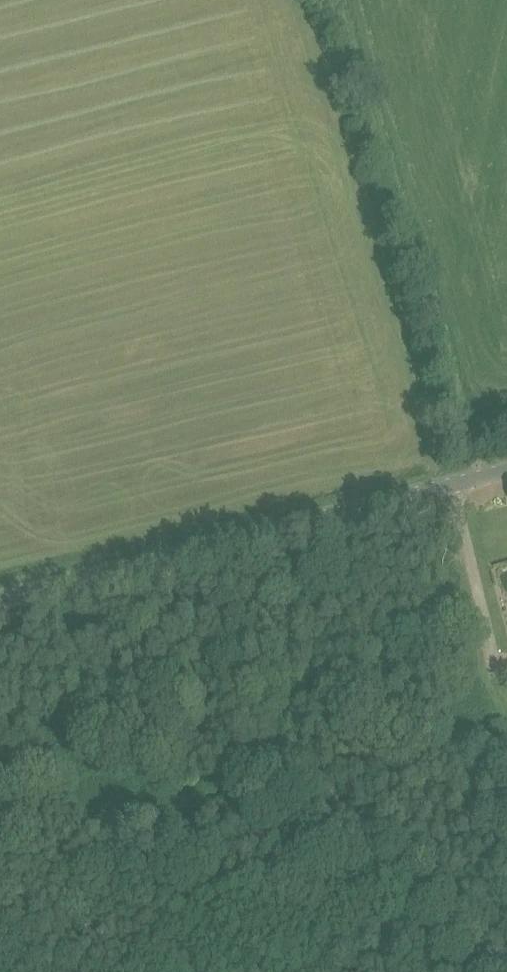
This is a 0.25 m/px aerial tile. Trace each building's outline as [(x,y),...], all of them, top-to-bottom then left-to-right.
[(458,443),(470,441),(467,427),(455,429),(458,443)]
